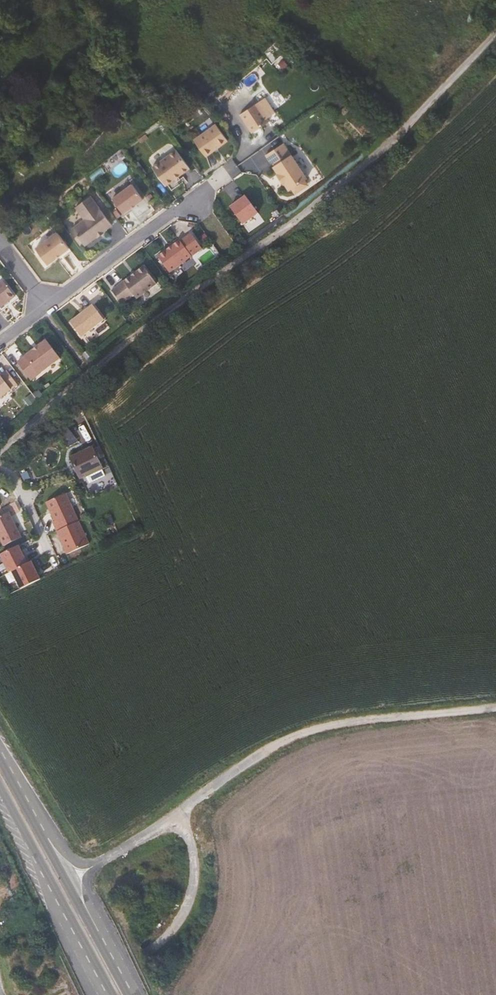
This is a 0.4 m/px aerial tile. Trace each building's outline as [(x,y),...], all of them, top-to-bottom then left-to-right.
[(125,50),(123,49),(121,49),(119,50),(117,52),(116,55),(119,59),(123,60),(126,57),(127,55),(127,53),(125,50)] [(243,110),(255,128),(272,116),(260,98),(243,110)] [(209,150),(231,135),(220,118),(198,134),(209,150)] [(286,179),(292,186),(308,175),(285,139),(268,151),(280,169),(279,170),(285,179),(286,179)] [(157,160),(170,178),(194,161),(180,143),(157,160)] [(233,179),(242,173),(237,166),(228,173),(233,179)] [(137,178),(117,192),(124,202),(127,207),(148,193),(147,191),(137,178)] [(77,223),(90,240),(102,230),(103,231),(109,227),(108,225),(117,219),(109,209),(95,190),(82,200),(91,213),(77,223)] [(237,206),(246,220),(262,209),(252,195),(237,206)] [(64,229),(63,227),(54,234),(43,242),(55,258),(75,243),(64,229)] [(211,242),(203,230),(195,235),(203,247),(211,242)] [(163,251),(172,266),(194,250),(184,235),(163,251)] [(137,290),(140,294),(160,279),(148,262),(115,286),(125,299),(137,290)] [(19,293),(8,277),(0,282),(0,307),(19,293)] [(82,341),(105,324),(94,309),(71,325),(82,341)] [(19,365),(32,383),(62,362),(49,343),(19,365)] [(20,388),(10,373),(0,381),(0,403),(20,388)] [(97,479),(105,474),(93,449),(72,459),(81,479),(94,473),(97,479)] [(109,470),(104,457),(100,459),(105,472),(109,470)] [(46,504),(69,556),(91,546),(69,494),(46,504)] [(0,521),(0,535),(5,547),(22,540),(12,516),(0,521)] [(22,549),(3,558),(12,576),(17,573),(24,590),(44,580),(35,563),(30,565),(22,549)]
